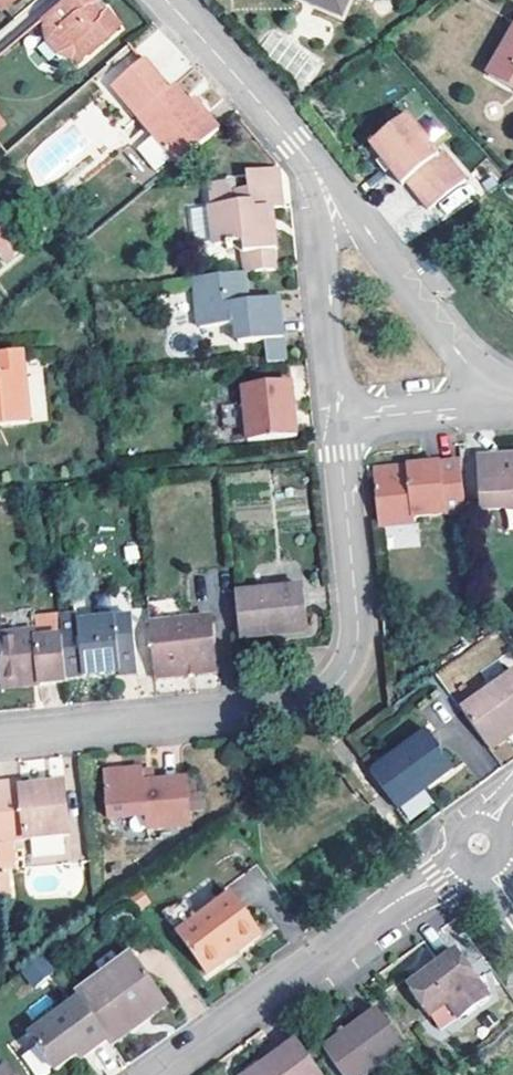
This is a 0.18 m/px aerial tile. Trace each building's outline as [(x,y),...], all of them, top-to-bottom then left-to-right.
[(11,0),(0,0),(0,9),(11,0)] [(37,19),(42,25),(41,26),(45,43),(53,54),(72,57),(76,61),(115,28),(100,11),(95,14),(88,6),(92,2),(91,0),(59,0),(37,19)] [(342,16),(349,0),(304,0),(342,16)] [(171,84),(191,64),(156,28),(137,47),(171,84)] [(512,90),(512,31),(488,76),(512,90)] [(111,87),(136,117),(167,90),(142,60),(111,87)] [(136,117),(176,164),(213,134),(173,85),(167,90),(136,117)] [(405,116),(369,144),(400,185),(404,182),(421,169),(431,182),(414,195),(426,210),(463,182),(451,166),(447,169),(405,116)] [(157,171),(171,159),(149,134),(135,146),(157,171)] [(421,169),(404,182),(414,195),(431,182),(421,169)] [(278,187),(277,170),(246,173),(248,190),(278,187)] [(278,187),(248,190),(234,191),(233,184),(208,186),(212,247),(240,245),(242,274),(244,273),(276,270),(272,229),(269,230),(267,209),(281,209),(278,187)] [(25,249),(4,224),(0,228),(0,254),(8,263),(25,249)] [(242,274),(193,279),(199,328),(234,324),(237,344),(265,342),(283,340),(279,300),(247,302),(244,273),(242,274)] [(283,340),(265,342),(267,364),(286,363),(283,340)] [(29,423),(23,356),(0,359),(0,426),(29,423)] [(290,385),(241,391),(246,441),(295,436),(290,385)] [(480,510),(512,508),(512,458),(478,460),(480,510)] [(408,476),(374,479),(379,527),(413,524),(413,518),(465,512),(460,462),(407,467),(408,476)] [(374,471),(374,479),(408,476),(407,467),(374,471)] [(234,594),(238,641),(271,638),(270,631),(306,627),(301,588),(234,594)] [(117,672),(117,676),(136,675),(131,619),(77,624),(77,618),(59,619),(61,640),(64,678),(105,674),(117,672)] [(148,625),(153,677),(212,670),(206,619),(148,625)] [(270,631),(271,638),(307,633),(306,627),(270,631)] [(0,681),(38,678),(39,687),(65,685),(64,678),(61,640),(35,642),(34,635),(0,638),(0,678),(0,681)] [(212,670),(153,677),(154,684),(213,678),(212,670)] [(118,684),(117,676),(117,672),(105,674),(107,685),(118,684)] [(462,712),(487,748),(512,730),(512,675),(462,712)] [(1,691),(39,687),(38,678),(0,681),(1,691)] [(501,764),(512,754),(512,732),(490,750),(501,764)] [(425,734),(371,774),(399,812),(453,772),(425,734)] [(152,770),(141,772),(142,783),(153,782),(152,770)] [(153,782),(142,783),(141,772),(102,775),(105,821),(144,817),(145,829),(190,825),(186,780),(153,782)] [(69,835),(63,784),(19,788),(19,783),(0,784),(0,841),(69,835)] [(0,848),(0,863),(14,862),(13,847),(0,848)] [(112,876),(122,874),(120,865),(111,867),(112,876)] [(10,901),(7,874),(0,875),(0,902),(10,901)] [(151,904),(142,892),(130,900),(138,913),(151,904)] [(181,936),(203,967),(225,950),(229,956),(259,934),(230,892),(196,917),(200,923),(181,936)] [(176,931),(181,936),(200,923),(196,917),(176,931)] [(207,973),(229,956),(225,950),(203,967),(207,973)] [(447,1004),(457,1019),(487,998),(456,954),(409,987),(429,1015),(447,1004)] [(111,1041),(114,1044),(129,1032),(127,1030),(166,1001),(133,955),(77,994),(80,998),(111,1041)] [(35,991),(56,974),(44,959),(23,976),(35,991)] [(55,1071),(76,1056),(87,1049),(91,1054),(111,1041),(80,998),(41,1027),(37,1045),(55,1071)] [(127,1030),(129,1032),(169,1004),(166,1001),(127,1030)] [(344,1074),(370,1074),(408,1048),(380,1010),(325,1049),(344,1074)] [(30,1035),(37,1045),(41,1027),(30,1035)] [(258,1074),(323,1074),(297,1039),(273,1057),(276,1062),(258,1074)] [(80,1062),(91,1054),(87,1049),(76,1056),(80,1062)] [(276,1062),(273,1057),(249,1074),(258,1074),(276,1062)] [(5,1065),(0,1069),(0,1074),(13,1074),(5,1065)]
